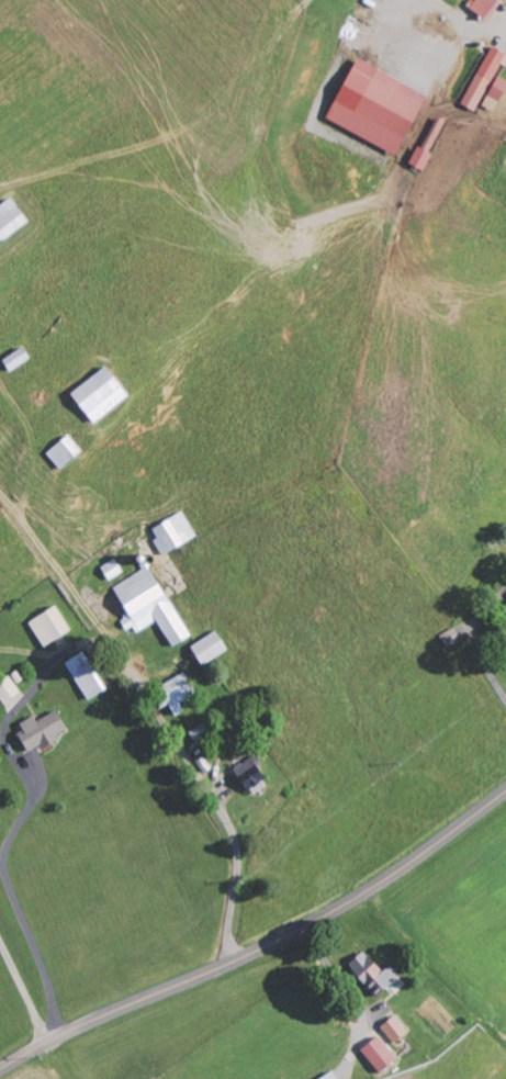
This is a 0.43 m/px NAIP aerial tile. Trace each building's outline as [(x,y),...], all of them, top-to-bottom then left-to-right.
[(476,2),(473,0),(469,9),(491,21),(502,0),(478,0),(476,2)] [(491,46),(462,105),(477,112),(500,63),(505,66),(505,53),(491,46)] [(427,94),(356,59),(326,120),(397,155),(427,94)] [(498,76),(482,105),(494,112),(505,89),(505,81),(498,76)] [(433,151),(444,119),(435,116),(425,147),(433,151)] [(409,164),(423,171),(432,154),(418,147),(409,164)] [(28,221),(10,198),(0,206),(0,243),(28,221)] [(9,369),(30,358),(24,346),(3,357),(9,369)] [(94,422),(129,394),(105,365),(70,393),(94,422)] [(60,468),(82,450),(69,434),(46,451),(60,468)] [(165,550),(196,535),(183,511),(153,526),(165,550)] [(101,566),(109,579),(123,571),(115,558),(101,566)] [(189,636),(150,565),(113,586),(129,613),(120,618),(126,629),(134,625),(137,631),(158,620),(172,645),(189,636)] [(29,622),(44,646),(71,629),(56,604),(29,622)] [(191,645),(202,664),(228,649),(217,630),(191,645)] [(85,699),(103,690),(84,651),(67,660),(85,699)] [(160,708),(169,703),(175,715),(184,710),(180,701),(196,693),(185,672),(151,689),(160,708)] [(20,691),(10,676),(0,683),(0,697),(4,703),(20,691)] [(37,720),(35,715),(20,722),(24,730),(18,733),(29,753),(59,737),(57,734),(67,728),(57,709),(37,720)] [(197,743),(211,733),(203,722),(189,732),(197,743)] [(264,764),(257,753),(234,768),(252,795),(268,784),(258,768),(264,764)] [(376,996),(399,975),(390,964),(382,971),(364,951),(348,967),(376,996)] [(394,1043),(409,1031),(396,1014),(381,1026),(394,1043)] [(397,1058),(378,1035),(362,1048),(381,1071),(397,1058)]
